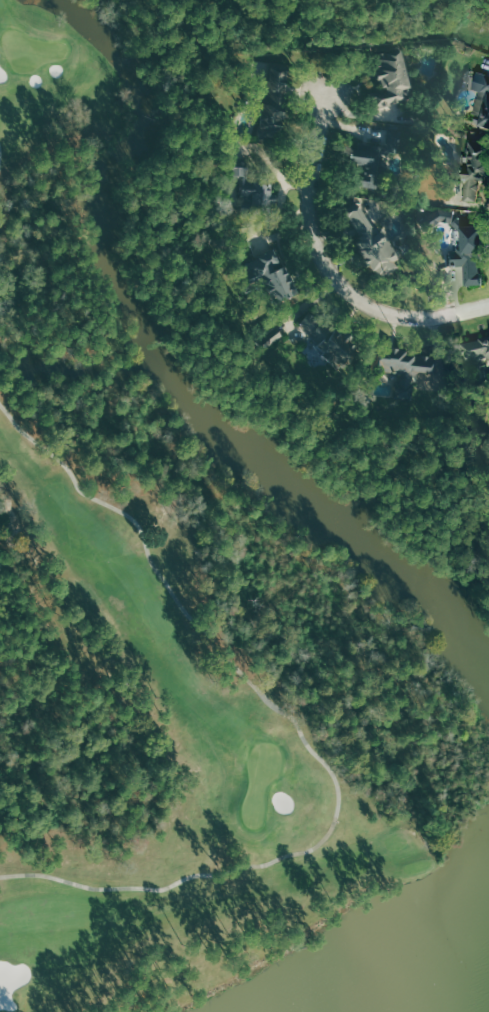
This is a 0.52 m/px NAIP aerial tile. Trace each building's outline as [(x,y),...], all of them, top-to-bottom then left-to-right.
[(400,49),(412,99),(372,109),(367,92),(380,89),(372,55),(400,49)] [(290,65),(277,139),(255,135),(269,60),(290,65)] [(479,71),(474,89),(482,91),(474,120),(488,124),(488,74),(479,71)] [(411,150),(412,133),(390,132),(389,149),(411,150)] [(466,201),(482,199),(480,179),(488,178),(488,138),(469,140),(471,163),(462,164),(466,201)] [(385,145),(352,143),(351,164),(361,164),(359,187),(382,188),(385,145)] [(227,158),(227,180),(238,181),(238,214),(270,215),(270,184),(247,182),(248,158),(227,158)] [(360,204),(343,213),(382,279),(400,268),(396,262),(402,258),(384,227),(376,231),(360,204)] [(464,226),(466,249),(450,250),(451,266),(465,266),(467,286),(484,285),(482,257),(488,257),(488,235),(488,224),(464,226)] [(273,247),(295,291),(272,303),(259,278),(241,288),(236,277),(248,271),(243,261),(273,247)] [(308,310),(355,350),(338,371),(319,354),(298,323),(308,310)] [(461,343),(488,335),(488,358),(465,362),(461,343)] [(436,357),(371,348),(369,370),(394,373),(391,398),(410,400),(414,371),(434,373),(436,357)]
